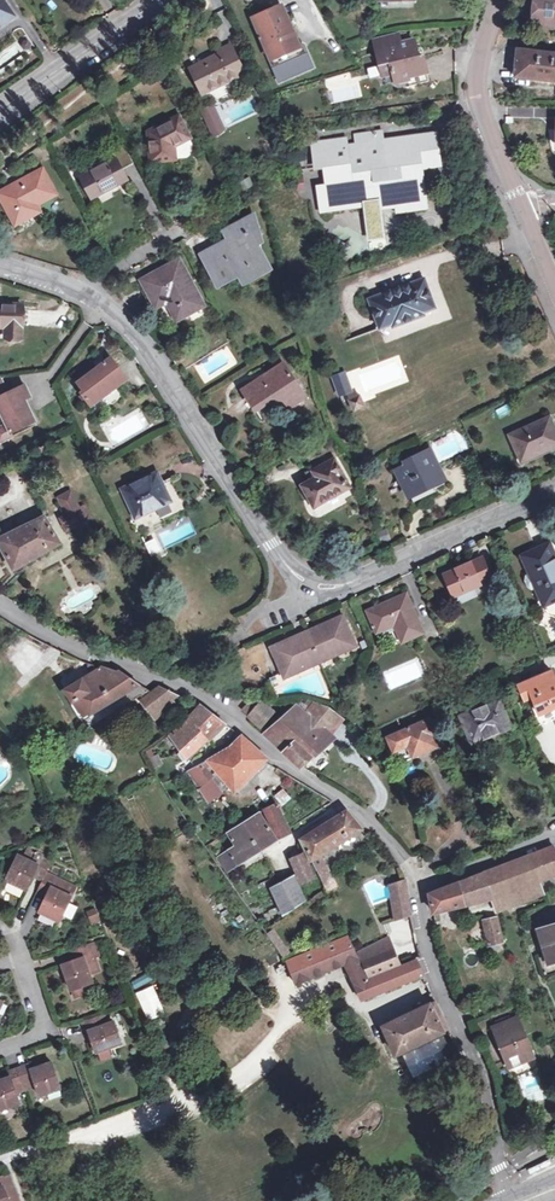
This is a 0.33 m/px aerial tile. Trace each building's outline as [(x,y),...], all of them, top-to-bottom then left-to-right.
[(2,25),(14,16),(3,0),(0,0),(0,22),(2,25)] [(535,1),(534,1),(532,16),(533,16),(533,25),(554,27),(554,0),(535,0),(535,1)] [(271,58),(299,46),(282,8),(255,19),(271,58)] [(401,47),(400,45),(397,33),(374,39),(378,53),(401,47)] [(401,47),(378,53),(384,76),(393,74),(396,84),(408,81),(409,87),(429,82),(423,57),(415,59),(414,55),(418,54),(414,41),(400,45),(401,47)] [(230,45),(218,51),(220,54),(190,69),(202,94),(244,73),(230,45)] [(517,50),(515,78),(554,82),(554,54),(517,50)] [(308,51),(271,66),(278,83),(315,67),(308,51)] [(377,65),(366,67),(369,78),(379,76),(377,65)] [(324,78),(330,104),(361,96),(355,70),(324,78)] [(215,103),(201,108),(211,136),(225,131),(215,103)] [(189,137),(179,117),(149,132),(151,162),(172,160),(171,147),(189,137)] [(435,133),(394,139),(395,146),(389,147),(388,140),(381,141),(380,132),(355,136),(357,145),(346,146),(345,140),(314,144),(317,167),(326,166),(328,186),(319,187),(322,211),(367,204),(366,200),(378,199),(379,208),(398,205),(399,211),(426,207),(421,168),(440,165),(435,133)] [(115,158),(122,170),(134,163),(122,142),(110,149),(115,158)] [(122,170),(115,158),(80,177),(92,198),(127,180),(122,170)] [(13,192),(2,198),(10,214),(18,210),(23,220),(39,212),(35,204),(55,193),(42,170),(10,188),(13,192)] [(10,188),(0,193),(0,195),(2,198),(13,192),(10,188)] [(18,210),(10,214),(16,224),(23,220),(18,210)] [(228,250),(225,244),(204,255),(219,284),(241,273),(264,261),(256,245),(261,242),(254,217),(226,232),(231,241),(234,247),(228,250)] [(228,250),(234,247),(231,241),(225,244),(228,250)] [(178,260),(166,267),(167,269),(145,282),(158,306),(168,300),(179,319),(203,306),(178,260)] [(243,278),(267,266),(264,261),(241,273),(243,278)] [(423,313),(436,308),(425,278),(369,299),(381,329),(392,325),(393,327),(424,315),(423,313)] [(22,338),(21,305),(0,305),(0,326),(6,326),(6,338),(22,338)] [(111,358),(78,382),(85,390),(82,392),(91,403),(108,390),(109,392),(119,385),(118,383),(126,377),(111,358)] [(295,390),(297,383),(284,363),(244,389),(257,409),(275,398),(284,411),(301,399),(295,390)] [(345,373),(334,378),(341,395),(352,391),(345,373)] [(0,379),(0,409),(7,425),(0,429),(0,444),(14,437),(12,433),(36,422),(26,400),(32,398),(26,386),(9,394),(1,378),(0,379)] [(355,410),(365,406),(360,395),(350,400),(355,410)] [(554,446),(554,428),(550,417),(510,435),(522,461),(554,446)] [(406,465),(397,471),(409,472),(418,490),(431,483),(433,486),(445,480),(429,449),(405,463),(406,465)] [(334,458),(307,474),(312,482),(303,487),(315,509),(351,488),(334,458)] [(409,472),(397,471),(412,496),(433,486),(431,483),(418,490),(409,472)] [(137,518),(171,502),(157,472),(122,488),(137,518)] [(63,507),(61,509),(65,515),(60,519),(67,531),(92,518),(86,506),(81,508),(71,491),(58,499),(63,507)] [(60,543),(45,517),(0,540),(15,568),(60,543)] [(150,555),(160,550),(154,537),(144,542),(150,555)] [(544,606),(554,600),(554,557),(549,544),(523,556),(544,606)] [(454,596),(492,579),(483,558),(444,575),(454,596)] [(402,642),(423,633),(406,594),(367,611),(377,632),(394,625),(402,642)] [(544,606),(548,614),(554,616),(554,600),(544,606)] [(272,648),(283,673),(279,675),(284,686),(362,650),(357,640),(354,641),(343,617),(321,626),(320,625),(294,637),(294,638),(272,648)] [(67,689),(73,700),(70,701),(80,717),(90,712),(91,714),(125,693),(132,701),(140,696),(143,699),(142,700),(154,715),(177,696),(159,687),(152,692),(119,672),(118,673),(89,663),(90,675),(67,689)] [(554,707),(554,678),(552,672),(520,686),(526,700),(533,697),(540,714),(554,707)] [(211,695),(214,690),(209,686),(205,692),(211,695)] [(305,712),(332,735),(345,720),(325,703),(314,700),(310,708),(305,712)] [(472,744),(511,728),(499,700),(460,716),(472,744)] [(243,711),(250,718),(262,705),(251,701),(243,711)] [(301,766),(332,735),(305,712),(310,708),(302,702),(265,734),(301,766)] [(262,705),(250,718),(261,726),(273,713),(262,704),(262,705)] [(170,736),(187,758),(226,725),(200,706),(190,718),(170,736)] [(540,714),(544,724),(554,719),(554,707),(540,714)] [(432,735),(436,733),(429,720),(387,738),(398,761),(412,755),(413,758),(437,746),(432,735)] [(211,774),(216,771),(227,784),(235,792),(268,759),(241,736),(232,747),(188,772),(199,787),(210,779),(213,776),(211,774)] [(359,746),(361,749),(363,752),(371,747),(367,741),(359,746)] [(213,776),(210,779),(219,790),(227,784),(216,771),(211,774),(213,776)] [(283,788),(273,795),(281,806),(291,799),(283,788)] [(291,832),(289,829),(276,803),(265,809),(279,838),(291,832)] [(301,839),(316,870),(324,866),(319,856),(362,829),(347,811),(301,839)] [(244,822),(260,849),(276,839),(259,813),(244,822)] [(479,818),(468,823),(473,836),(484,831),(479,818)] [(260,849),(244,822),(227,833),(235,846),(228,851),(232,858),(236,865),(260,849)] [(538,882),(554,875),(554,850),(554,847),(528,857),(538,882)] [(232,858),(228,851),(217,858),(222,865),(232,858)] [(44,877),(46,874),(52,860),(36,852),(31,862),(18,855),(6,880),(26,890),(31,879),(35,872),(44,877)] [(301,884),(314,878),(303,854),(291,861),(301,884)] [(458,884),(464,905),(492,898),(502,896),(507,908),(511,906),(542,894),(538,882),(528,857),(458,884)] [(324,866),(316,870),(319,875),(327,871),(324,866)] [(35,872),(31,879),(41,884),(44,877),(35,872)] [(46,874),(44,877),(41,884),(39,889),(48,894),(45,901),(39,913),(60,923),(71,898),(58,892),(62,882),(46,874)] [(283,914),(304,900),(294,878),(271,889),(283,914)] [(396,920),(411,914),(405,881),(390,887),(396,920)] [(434,912),(464,905),(458,884),(429,894),(434,912)] [(48,894),(39,889),(35,896),(45,901),(48,894)] [(507,908),(502,896),(492,898),(497,911),(507,908)] [(86,911),(91,925),(101,921),(95,908),(86,911)] [(497,918),(483,921),(489,944),(502,942),(497,918)] [(546,954),(550,953),(552,959),(554,958),(554,926),(540,931),(546,954)] [(296,985),(345,965),(361,1001),(424,976),(418,963),(417,960),(368,980),(347,938),(287,963),(296,985)] [(370,976),(399,964),(388,938),(359,952),(370,976)] [(70,990),(92,982),(89,974),(98,971),(94,957),(99,956),(94,943),(90,944),(73,950),(76,959),(69,962),(61,965),(70,990)] [(73,950),(66,952),(69,962),(76,959),(73,950)] [(546,954),(550,962),(554,961),(554,958),(552,959),(550,953),(546,954)] [(135,993),(147,1021),(165,1013),(153,985),(135,993)] [(425,1005),(382,1027),(396,1056),(440,1035),(439,1033),(445,1031),(432,1003),(425,1006),(425,1005)] [(87,1032),(90,1031),(97,1052),(122,1043),(115,1022),(107,1025),(104,1015),(84,1022),(87,1032)] [(513,1066),(535,1057),(519,1018),(492,1029),(498,1043),(502,1041),(513,1066)] [(19,1069),(27,1089),(37,1085),(40,1095),(61,1088),(52,1062),(31,1070),(30,1065),(19,1069)] [(27,1089),(19,1069),(9,1072),(11,1077),(0,1081),(0,1109),(20,1102),(17,1093),(27,1089)] [(540,1071),(520,1074),(524,1102),(544,1099),(540,1071)] [(551,1159),(529,1169),(531,1174),(553,1163),(551,1159)] [(0,1177),(0,1200),(18,1200),(14,1190),(8,1174),(0,1177)]
